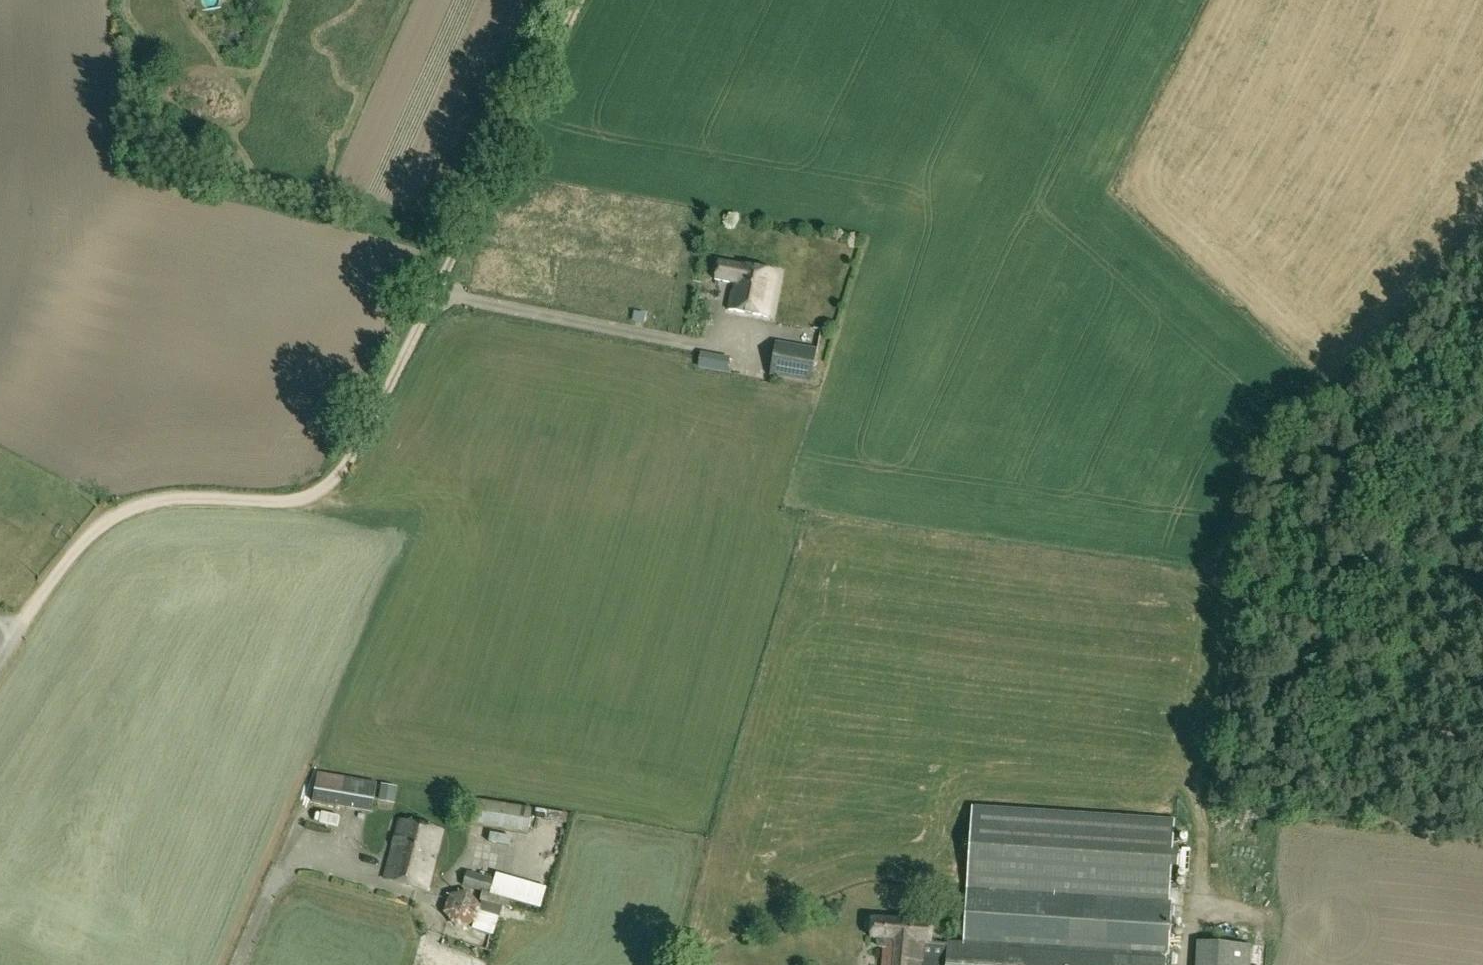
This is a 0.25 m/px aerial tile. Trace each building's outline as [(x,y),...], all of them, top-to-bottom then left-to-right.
[(776,270),(720,261),(717,281),(737,284),(733,310),(769,315),(776,270)] [(818,350),(776,342),(770,376),(812,384),(818,350)] [(699,368),(727,373),(729,358),(701,353),(699,368)] [(319,773),(314,804),(354,809),(353,820),(364,822),(366,811),(373,812),(378,782),(319,773)] [(394,802),(397,786),(383,784),(381,799),(394,802)] [(471,826),(528,835),(532,809),(475,800),(471,826)] [(871,938),(881,939),(880,948),(884,949),(882,964),(1166,964),(1173,870),(1191,871),(1192,850),(1184,849),(1184,852),(1181,852),(1181,850),(1175,850),(1177,821),(975,807),(970,887),(966,943),(948,942),(932,942),(933,924),(872,919),(872,923),(868,922),(868,931),(871,932),(871,938)] [(556,837),(563,816),(540,808),(533,830),(556,837)] [(444,829),(402,819),(387,880),(429,890),(444,829)] [(476,855),(474,871),(487,872),(489,857),(476,855)] [(496,887),(494,887),(495,880),(469,873),(465,888),(477,891),(475,900),(504,909),(513,883),(505,881),(504,885),(503,884),(500,893),(495,892),(496,887)] [(475,924),(482,907),(468,893),(450,897),(444,914),(457,927),(475,924)] [(1201,943),(1200,964),(1248,964),(1249,946),(1201,943)]
